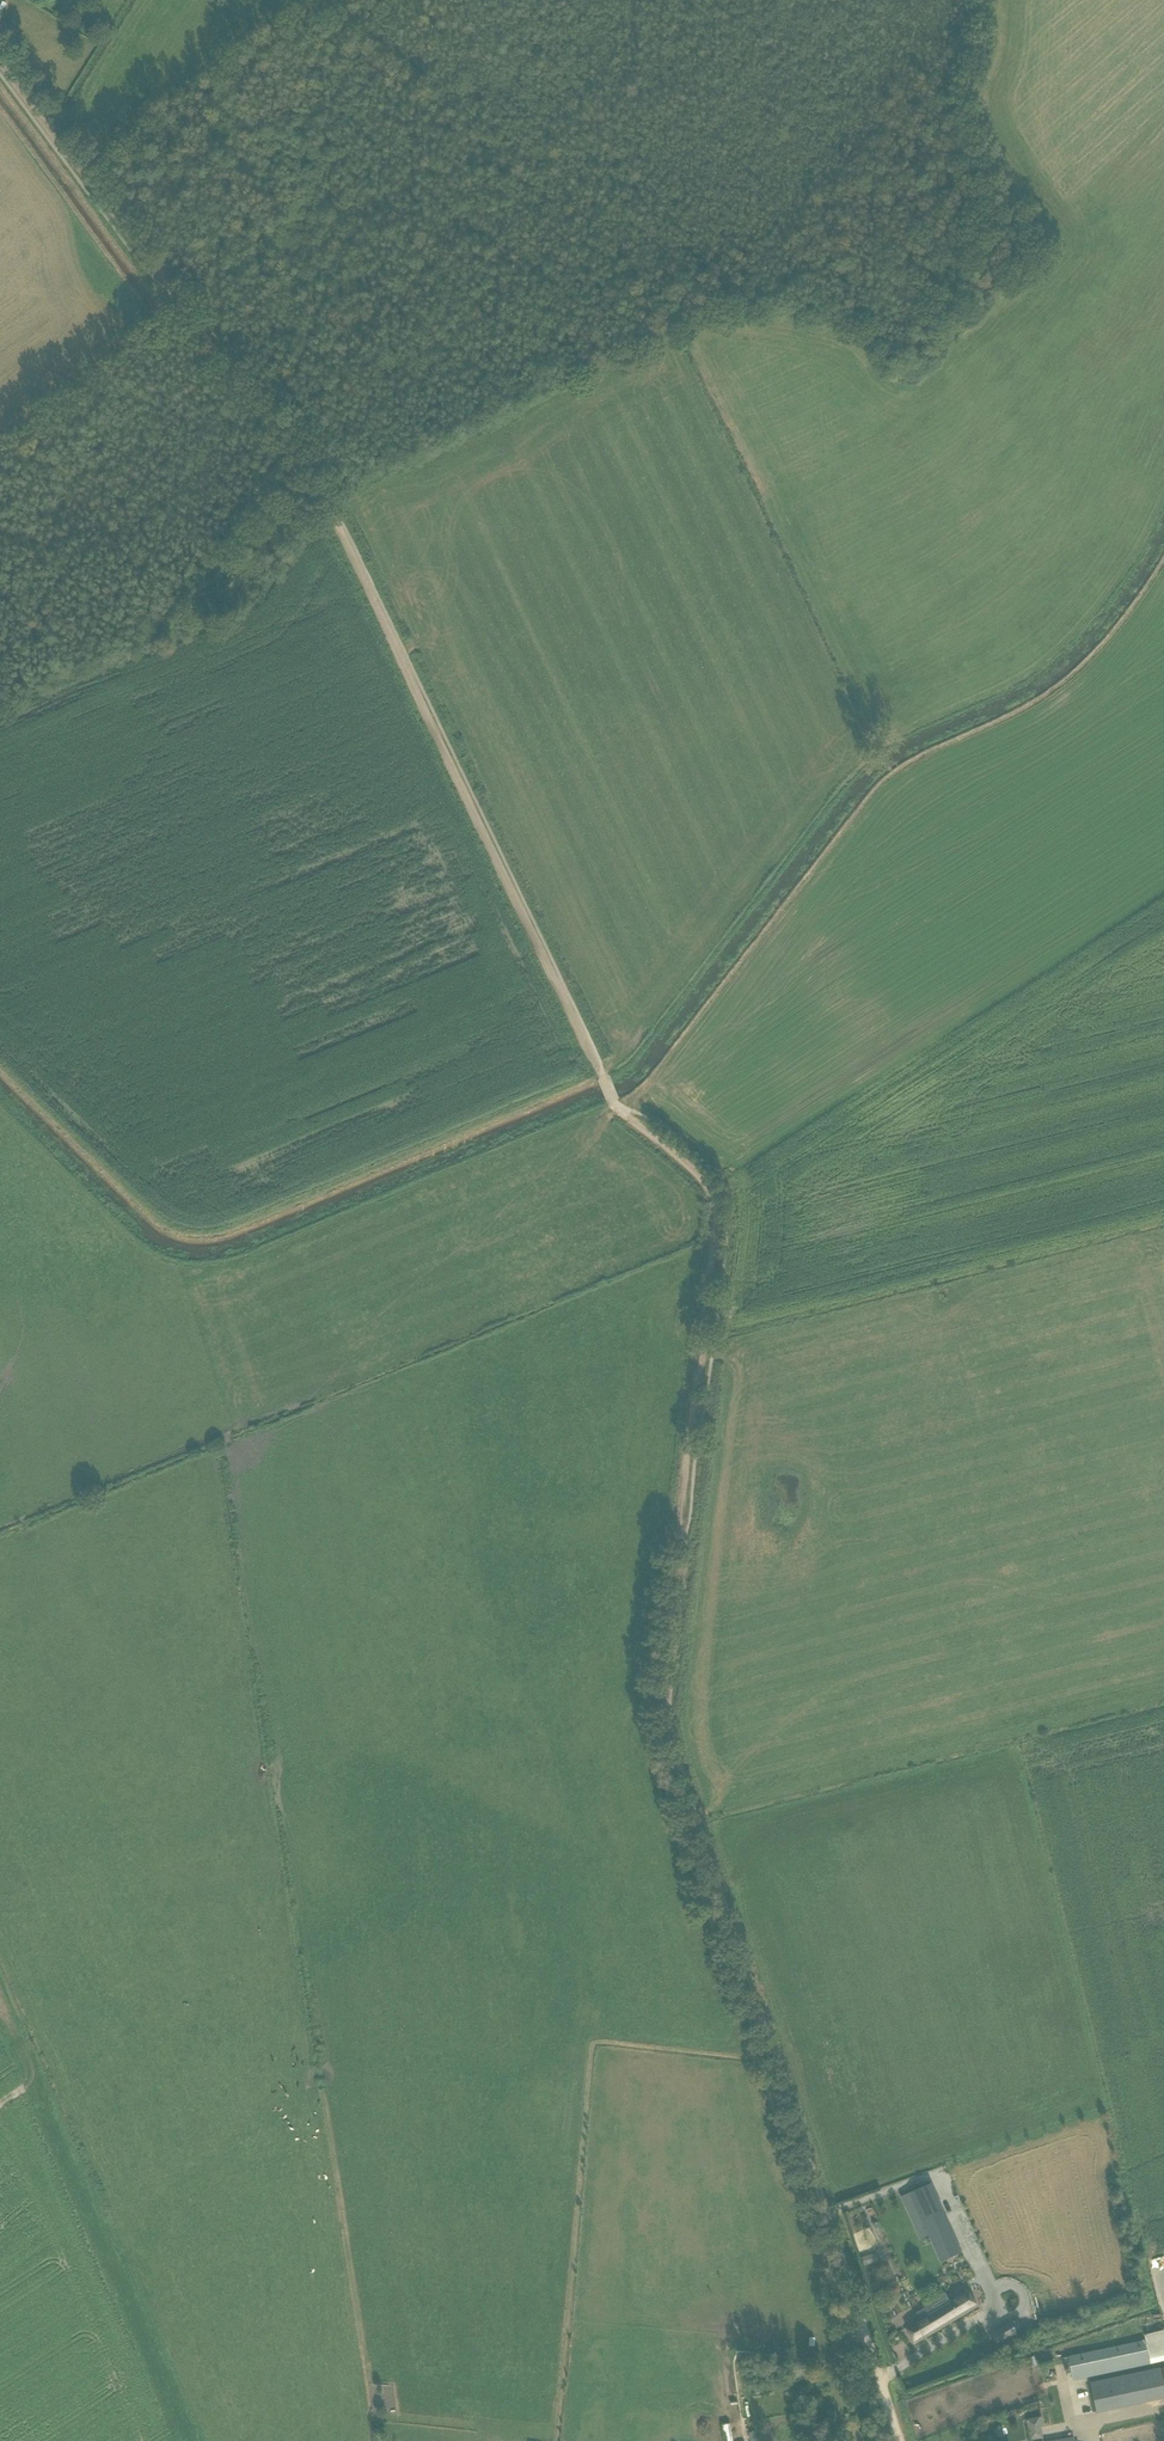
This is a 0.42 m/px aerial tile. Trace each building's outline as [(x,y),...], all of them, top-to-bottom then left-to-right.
[(942,2208),(943,2208),(931,2183),(900,2196),(912,2223),(921,2219),(940,2262),(961,2252),(942,2208)] [(915,2343),(977,2306),(967,2290),(951,2299),(947,2292),(923,2307),(923,2308),(915,2313),(919,2318),(905,2326),(915,2343)] [(1067,2356),(1072,2379),(1150,2363),(1163,2360),(1163,2333),(1163,2331),(1144,2335),(1145,2339),(1067,2356)] [(1095,2411),(1163,2397),(1163,2386),(1160,2366),(1089,2381),(1095,2411)] [(1040,2426),(1038,2417),(1026,2419),(1028,2428),(1040,2426)]
